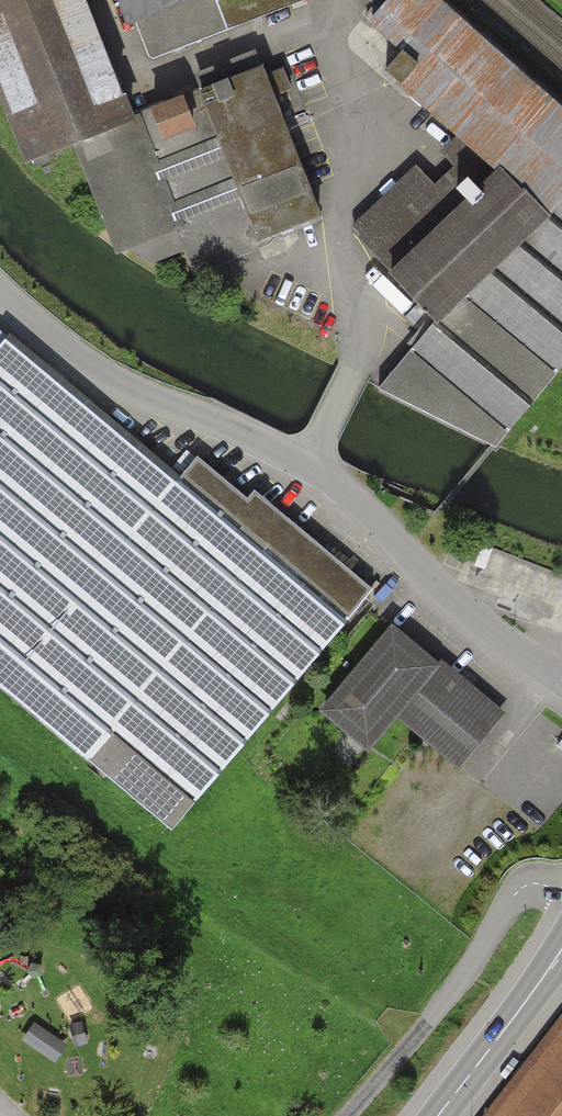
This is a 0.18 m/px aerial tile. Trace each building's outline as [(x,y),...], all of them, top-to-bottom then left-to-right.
[(31,171),(84,152),(120,252),(251,204),(266,244),(332,220),(275,65),(167,104),(144,113),(102,0),(0,0),(0,86),(31,171)] [(148,59),(308,0),(126,0),(148,59)] [(439,0),(417,0),(389,32),(410,49),(389,73),(464,137),(445,156),(458,170),(439,187),(420,167),(355,229),(441,319),(386,388),(500,451),(561,380),(561,106),(439,0)] [(172,830),(377,584),(264,490),(255,501),(199,454),(178,479),(0,331),(0,687),(172,830)] [(504,722),(399,629),(329,707),(376,749),(405,717),(463,768),(504,722)] [(36,1019),(24,1037),(58,1058),(70,1040),(36,1019)] [(492,1115),(561,1115),(561,1026),(492,1115)]
